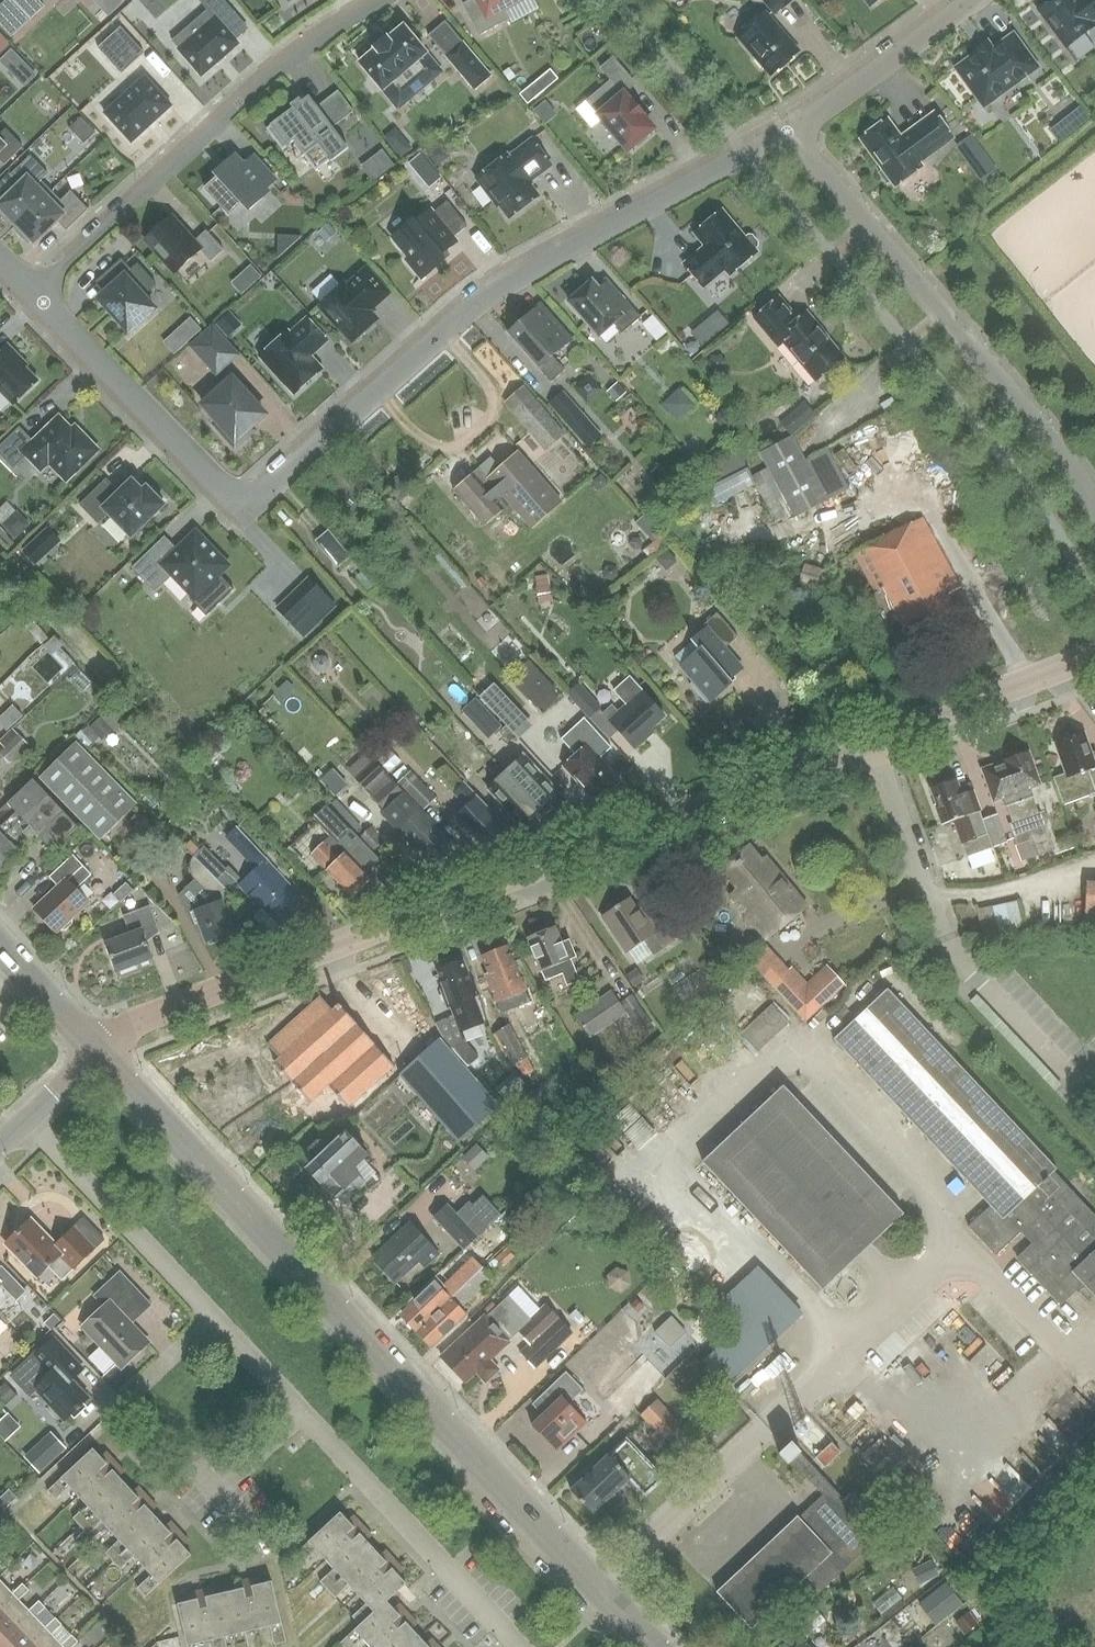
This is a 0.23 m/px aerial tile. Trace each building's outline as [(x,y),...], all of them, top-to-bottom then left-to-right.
[(31,20),(45,7),(38,0),(12,0),(31,20)] [(95,4),(107,18),(125,2),(122,0),(99,0),(95,4)] [(178,49),(202,76),(238,44),(222,26),(236,14),(223,0),(200,0),(199,1),(208,11),(188,29),(193,35),(179,48),(178,49)] [(478,2),(465,10),(480,36),(510,20),(505,10),(523,0),(477,0),(478,2)] [(791,0),(762,0),(774,14),(791,0)] [(1073,1),(1073,0),(1052,0),(1039,9),(1067,47),(1094,26),(1094,23),(1094,21),(1094,0),(1075,0),(1073,1)] [(765,13),(739,35),(772,74),(798,52),(765,13)] [(16,41),(0,25),(0,48),(5,52),(16,41)] [(375,51),(360,63),(383,90),(390,84),(400,96),(430,71),(420,59),(427,53),(404,27),(389,39),(387,38),(374,49),(375,51)] [(98,48),(122,74),(145,54),(121,28),(98,48)] [(173,41),(179,48),(193,35),(188,29),(173,41)] [(1037,67),(1014,36),(996,49),(989,39),(974,50),(978,54),(958,68),(985,105),(1037,67)] [(474,89),(489,76),(463,44),(448,57),(474,89)] [(6,62),(26,76),(35,62),(15,49),(6,62)] [(646,135),(653,129),(642,116),(643,115),(630,100),(630,101),(619,88),(631,78),(613,58),(601,68),(612,81),(594,97),(605,110),(598,116),(628,150),(636,144),(638,147),(648,138),(646,135)] [(510,69),(502,73),(507,82),(515,78),(510,69)] [(549,70),(535,82),(544,92),(558,80),(549,70)] [(145,77),(105,114),(132,143),(172,106),(145,77)] [(513,82),(507,87),(515,95),(520,91),(513,82)] [(276,122),(267,129),(282,150),(294,142),(316,171),(347,148),(333,128),(354,112),(339,91),(310,112),(300,99),(291,106),(295,112),(278,125),(276,122)] [(546,101),(534,111),(545,125),(557,115),(546,101)] [(1079,108),(1069,116),(1078,128),(1089,120),(1079,108)] [(954,138),(935,112),(908,132),(909,134),(902,138),(888,119),(861,139),(883,169),(880,173),(887,184),(892,182),(896,186),(923,166),(920,163),(954,138)] [(4,166),(23,147),(6,129),(0,135),(0,161),(4,166)] [(972,135),(956,146),(972,169),(988,157),(972,135)] [(508,155),(477,178),(493,200),(494,199),(510,219),(539,197),(529,183),(552,166),(532,140),(509,157),(508,155)] [(407,143),(396,152),(401,157),(411,149),(407,143)] [(441,145),(428,153),(436,166),(449,158),(441,145)] [(383,151),(361,166),(371,181),(393,166),(383,151)] [(421,153),(410,162),(418,171),(429,163),(421,153)] [(0,210),(0,215),(10,225),(13,222),(16,225),(51,191),(42,181),(48,175),(31,156),(12,175),(21,184),(0,204),(0,208),(1,209),(0,210)] [(243,166),(234,157),(216,173),(219,177),(206,189),(229,215),(243,202),(249,210),(268,193),(265,190),(274,181),(253,157),(243,166)] [(89,210),(71,192),(61,201),(51,191),(16,225),(19,228),(16,231),(28,244),(32,241),(35,244),(58,222),(67,231),(89,210)] [(468,226),(447,202),(433,214),(430,211),(416,223),(414,220),(393,238),(409,258),(406,260),(422,279),(446,260),(442,255),(457,243),(453,238),(468,226)] [(722,210),(695,233),(706,246),(684,264),(703,287),(725,269),(731,275),(758,252),(755,249),(758,246),(759,242),(753,236),(749,235),(746,238),(722,210)] [(153,234),(146,240),(175,273),(200,250),(211,262),(224,251),(206,231),(194,242),(171,217),(164,224),(162,222),(152,231),(153,234)] [(328,224),(317,234),(325,243),(336,233),(328,224)] [(129,333),(155,310),(126,277),(133,271),(122,259),(102,277),(112,288),(99,299),(129,333)] [(257,262),(236,280),(246,292),(267,274),(257,262)] [(344,284),(320,306),(353,342),(377,321),(368,311),(388,293),(367,270),(347,288),(344,284)] [(569,301),(599,336),(614,323),(623,333),(641,317),(620,292),(610,301),(593,281),(569,301)] [(755,318),(774,341),(778,346),(784,342),(816,381),(845,357),(821,330),(822,328),(808,312),(799,319),(780,297),(755,318)] [(539,368),(553,356),(572,339),(559,324),(549,333),(532,313),(509,334),(539,368)] [(288,331),(260,357),(294,395),(323,369),(308,353),(313,348),(316,351),(328,341),(307,318),(290,333),(288,331)] [(189,319),(178,328),(181,331),(190,342),(201,332),(189,319)] [(703,324),(693,333),(704,345),(714,336),(703,324)] [(192,345),(217,373),(238,354),(213,326),(192,345)] [(13,405),(38,381),(17,359),(19,356),(9,345),(0,354),(0,392),(13,405)] [(553,356),(539,368),(552,382),(565,370),(553,356)] [(215,425),(235,448),(254,431),(251,427),(265,415),(253,402),(255,400),(242,385),(240,387),(233,379),(203,405),(218,422),(215,425)] [(569,428),(584,415),(563,391),(548,404),(569,428)] [(797,433),(822,413),(810,399),(786,420),(797,433)] [(545,410),(525,427),(546,451),(565,434),(545,410)] [(717,419),(717,425),(723,432),(729,433),(733,429),(733,423),(726,417),(721,416),(717,419)] [(14,469),(26,457),(38,468),(44,468),(49,464),(66,482),(99,451),(84,436),(80,440),(59,418),(33,443),(20,430),(0,449),(0,454),(14,469)] [(795,516),(826,499),(793,437),(761,454),(795,516)] [(482,466),(456,486),(485,524),(504,509),(508,514),(517,506),(532,525),(562,501),(521,449),(499,467),(492,458),(482,466)] [(723,503),(761,481),(753,465),(714,487),(723,503)] [(601,476),(594,482),(601,490),(608,484),(601,476)] [(107,480),(80,506),(99,524),(109,514),(132,537),(164,505),(161,502),(164,499),(153,487),(149,491),(147,488),(143,492),(132,481),(120,493),(107,480)] [(405,481),(392,492),(400,501),(413,491),(405,481)] [(16,511),(2,525),(16,539),(30,525),(16,511)] [(872,596),(889,627),(900,621),(912,643),(960,618),(948,595),(961,588),(924,519),(856,555),(877,594),(872,596)] [(41,563),(66,539),(51,524),(26,547),(41,563)] [(165,538),(134,569),(146,582),(163,565),(194,597),(191,600),(207,617),(235,590),(220,574),(229,566),(196,533),(177,551),(165,538)] [(660,537),(643,551),(650,559),(667,545),(660,537)] [(669,550),(657,559),(666,572),(679,562),(669,550)] [(804,564),(799,585),(817,590),(822,569),(804,564)] [(309,578),(276,609),(304,639),(337,608),(309,578)] [(549,588),(536,590),(538,604),(552,602),(549,588)] [(712,700),(732,684),(729,680),(742,669),(725,649),(738,637),(718,613),(704,625),(707,629),(693,641),(701,650),(683,666),(695,680),(690,684),(707,704),(712,700)] [(34,618),(24,628),(41,644),(50,635),(34,618)] [(313,660),(312,666),(316,671),(322,672),(327,669),(328,663),(325,657),(318,656),(313,660)] [(557,689),(531,659),(510,677),(537,707),(557,689)] [(610,720),(635,748),(646,738),(644,735),(665,716),(630,677),(614,691),(627,705),(620,712),(610,720)] [(499,681),(484,695),(524,736),(539,723),(499,681)] [(602,706),(580,682),(568,693),(590,717),(602,706)] [(475,699),(462,712),(477,728),(491,716),(475,699)] [(613,705),(604,713),(610,720),(620,712),(613,705)] [(104,718),(115,730),(117,732),(128,722),(115,708),(104,718)] [(115,730),(104,718),(103,717),(92,727),(100,736),(104,740),(115,730)] [(585,718),(562,739),(577,756),(565,767),(598,803),(621,782),(601,759),(613,749),(585,718)] [(100,736),(92,727),(90,726),(82,734),(91,744),(100,736)] [(18,735),(9,743),(3,737),(0,741),(0,744),(4,748),(0,752),(0,754),(9,764),(28,745),(18,735)] [(1091,755),(1084,735),(1071,740),(1069,739),(1062,741),(1061,744),(1057,745),(1064,764),(1063,766),(1066,775),(1056,779),(1065,806),(1094,795),(1094,754),(1091,755)] [(138,806),(80,742),(41,777),(99,841),(138,806)] [(986,771),(984,775),(988,786),(990,787),(995,801),(1004,798),(1013,823),(1009,825),(1017,846),(1035,839),(1041,858),(1055,853),(1042,815),(1039,816),(1029,789),(1039,785),(1028,753),(1016,758),(1015,760),(986,771)] [(423,811),(398,786),(397,787),(366,754),(351,769),(359,777),(357,778),(376,799),(387,810),(392,805),(408,822),(398,831),(431,865),(436,861),(439,865),(453,852),(449,848),(453,843),(423,811)] [(544,820),(565,801),(524,756),(504,774),(544,820)] [(398,786),(423,811),(436,799),(411,773),(398,786)] [(530,833),(544,820),(504,774),(489,789),(530,833)] [(0,813),(0,873),(1,874),(21,855),(19,854),(38,836),(54,853),(79,829),(34,781),(0,813)] [(231,781),(223,788),(230,795),(238,788),(231,781)] [(995,848),(984,820),(982,821),(979,813),(981,812),(972,788),(960,792),(956,782),(952,783),(951,781),(945,783),(944,786),(933,790),(938,805),(935,806),(943,826),(954,822),(967,858),(968,858),(990,850),(995,848)] [(468,808),(457,819),(458,820),(457,822),(464,829),(466,827),(485,847),(506,827),(466,785),(456,794),(468,808)] [(313,856),(353,897),(372,878),(367,873),(380,860),(328,807),(316,819),(333,837),(313,856)] [(984,820),(995,848),(1008,843),(998,815),(984,820)] [(259,870),(240,888),(262,911),(265,908),(277,921),(281,917),(286,922),(300,909),(295,903),(301,898),(237,830),(228,839),(243,855),(244,854),(259,870)] [(195,880),(179,895),(196,912),(208,943),(234,934),(225,910),(236,900),(228,892),(241,879),(230,867),(227,870),(205,846),(201,850),(191,840),(184,847),(194,857),(192,861),(191,865),(190,869),(191,873),(193,877),(195,880)] [(750,845),(721,868),(738,890),(730,896),(767,941),(808,908),(767,858),(762,862),(750,845)] [(990,850),(968,858),(972,869),(994,861),(990,850)] [(61,888),(37,911),(54,929),(86,899),(75,887),(90,872),(72,853),(48,875),(61,888)] [(121,901),(133,891),(126,883),(114,894),(121,901)] [(1086,919),(1094,920),(1094,884),(1088,884),(1086,919)] [(654,956),(677,940),(658,913),(646,922),(630,898),(603,917),(627,953),(645,941),(654,956)] [(1019,901),(992,907),(997,929),(1011,926),(1012,929),(1024,926),(1019,901)] [(154,960),(146,939),(160,934),(150,907),(124,917),(131,935),(105,945),(117,974),(154,960)] [(563,943),(556,928),(547,932),(541,930),(532,934),(531,939),(529,940),(545,982),(563,975),(568,988),(580,983),(572,961),(578,959),(570,940),(563,943)] [(506,948),(504,944),(502,943),(491,947),(490,950),(492,953),(483,957),(490,976),(487,977),(501,1014),(530,1003),(508,947),(506,948)] [(475,994),(478,993),(475,985),(471,987),(463,964),(460,965),(456,963),(451,965),(450,968),(439,973),(445,991),(442,992),(448,1009),(452,1008),(455,1018),(461,1034),(480,1027),(471,1001),(477,998),(475,994)] [(792,967),(772,986),(806,1022),(846,985),(827,965),(807,983),(792,967)] [(637,969),(626,976),(635,988),(645,981),(637,969)] [(1056,1172),(1059,1170),(889,989),(836,1039),(993,1206),(971,1227),(998,1256),(1025,1231),(1036,1242),(1020,1257),(1064,1303),(1085,1283),(1094,1294),(1094,1214),(1056,1172)] [(576,1016),(592,1038),(628,1014),(643,1035),(655,1027),(632,995),(621,1004),(612,991),(576,1016)] [(349,1109),(394,1068),(339,1006),(333,1012),(321,999),(269,1047),(280,1059),(275,1064),(310,1103),(329,1087),(349,1109)] [(789,1022),(772,1004),(741,1033),(758,1052),(789,1022)] [(526,1055),(508,1022),(493,1031),(511,1064),(526,1055)] [(494,1122),(502,1115),(436,1039),(398,1072),(459,1141),(488,1116),(494,1122)] [(464,1040),(453,1050),(467,1067),(479,1057),(464,1040)] [(534,1071),(528,1058),(515,1065),(520,1071),(524,1076),(534,1071)] [(518,1076),(499,1093),(510,1105),(529,1088),(525,1084),(518,1076)] [(785,1087),(704,1162),(824,1291),(905,1215),(785,1087)] [(531,1090),(515,1103),(523,1113),(539,1100),(531,1090)] [(362,1111),(373,1123),(389,1108),(378,1096),(362,1111)] [(618,1119),(646,1143),(661,1125),(633,1101),(618,1119)] [(370,1192),(382,1181),(364,1161),(368,1158),(346,1134),(330,1150),(324,1143),(317,1144),(310,1150),(310,1157),(315,1163),(314,1164),(311,1169),(313,1175),(322,1185),(325,1182),(332,1189),(330,1191),(345,1206),(365,1187),(370,1192)] [(477,1145),(463,1159),(475,1172),(490,1158),(477,1145)] [(466,1250),(503,1214),(485,1195),(475,1205),(471,1202),(458,1214),(449,1204),(435,1217),(466,1250)] [(74,1269),(95,1249),(75,1228),(56,1246),(31,1220),(7,1243),(39,1277),(50,1267),(63,1280),(74,1269)] [(425,1268),(439,1255),(410,1224),(372,1260),(395,1284),(419,1261),(425,1268)] [(506,1249),(495,1259),(504,1269),(515,1258),(506,1249)] [(409,1315),(405,1320),(417,1333),(484,1270),(474,1259),(441,1290),(435,1284),(406,1312),(409,1315)] [(484,1270),(417,1333),(429,1345),(434,1341),(437,1345),(467,1316),(461,1310),(493,1279),(484,1270)] [(14,1298),(17,1301),(27,1291),(8,1271),(0,1279),(0,1311),(14,1298)] [(118,1290),(130,1278),(123,1271),(97,1296),(107,1306),(85,1326),(120,1363),(145,1339),(119,1312),(130,1302),(118,1290)] [(723,1309),(765,1353),(805,1315),(781,1289),(780,1291),(762,1272),(723,1309)] [(637,1300),(631,1306),(638,1312),(643,1306),(637,1300)] [(501,1305),(443,1360),(464,1383),(476,1372),(485,1382),(498,1370),(489,1360),(519,1333),(532,1346),(545,1360),(572,1333),(546,1306),(540,1312),(531,1320),(523,1328),(501,1305)] [(576,1310),(570,1316),(579,1325),(585,1319),(576,1310)] [(54,1315),(45,1324),(51,1330),(60,1321),(54,1315)] [(669,1347),(683,1333),(669,1319),(655,1332),(669,1347)] [(90,1398),(63,1369),(74,1359),(55,1338),(14,1376),(31,1393),(36,1389),(66,1421),(90,1398)] [(557,1452),(571,1439),(587,1423),(569,1405),(584,1391),(566,1372),(539,1398),(550,1409),(532,1427),(557,1452)] [(682,1426),(658,1400),(640,1416),(665,1442),(682,1426)] [(25,1423),(13,1410),(0,1422),(0,1426),(11,1437),(25,1423)] [(38,1473),(64,1450),(52,1437),(26,1460),(38,1473)] [(646,1498),(665,1480),(627,1439),(571,1492),(592,1515),(629,1480),(646,1498)] [(856,1532),(878,1511),(857,1489),(846,1500),(802,1454),(803,1452),(794,1443),(786,1450),(782,1455),(790,1465),(794,1461),(828,1497),(803,1521),(799,1516),(717,1593),(751,1629),(799,1585),(814,1600),(869,1546),(856,1532)] [(826,1468),(842,1452),(833,1443),(817,1458),(826,1468)] [(94,1448),(49,1491),(57,1500),(71,1487),(79,1496),(116,1462),(107,1452),(102,1457),(94,1448)] [(88,1505),(74,1518),(81,1526),(127,1484),(120,1477),(126,1472),(116,1462),(79,1496),(88,1505)] [(912,1472),(895,1489),(911,1505),(928,1488),(912,1472)] [(127,1484),(81,1526),(89,1535),(103,1522),(112,1531),(149,1497),(139,1487),(134,1491),(127,1484)] [(0,1499),(0,1503),(6,1509),(18,1498),(10,1489),(0,1499)] [(120,1540),(106,1553),(114,1561),(159,1519),(153,1512),(158,1507),(149,1497),(112,1531),(120,1540)] [(341,1512),(296,1554),(304,1564),(318,1551),(326,1560),(364,1526),(354,1515),(349,1520),(341,1512)] [(159,1519),(114,1561),(121,1570),(135,1557),(144,1566),(181,1532),(171,1522),(166,1526),(159,1519)] [(335,1569),(321,1582),(329,1590),(374,1548),(368,1541),(373,1536),(364,1526),(326,1560),(335,1569)] [(152,1575),(138,1588),(147,1597),(193,1555),(185,1547),(190,1542),(181,1532),(144,1566),(152,1575)] [(374,1548),(329,1590),(336,1598),(350,1585),(359,1595),(396,1560),(386,1550),(381,1555),(374,1548)] [(367,1604),(353,1616),(361,1625),(388,1601),(407,1584),(400,1575),(405,1571),(396,1560),(359,1595),(367,1604)] [(932,1561),(917,1568),(925,1584),(939,1576),(932,1561)] [(260,1577),(247,1580),(259,1629),(271,1626),(275,1645),(287,1642),(273,1581),(262,1584),(260,1577)] [(863,1577),(855,1583),(862,1592),(870,1585),(863,1577)] [(16,1596),(20,1600),(30,1591),(24,1584),(14,1593),(0,1579),(0,1612),(16,1596)] [(226,1593),(238,1646),(250,1646),(247,1632),(259,1629),(247,1580),(234,1583),(235,1590),(226,1593)] [(947,1584),(920,1604),(936,1625),(962,1604),(947,1584)] [(201,1591),(213,1640),(225,1637),(227,1646),(238,1646),(226,1593),(216,1595),(214,1588),(201,1591)] [(178,1604),(189,1646),(201,1646),(200,1643),(213,1640),(201,1591),(188,1594),(189,1601),(178,1604)] [(0,1612),(0,1644),(33,1613),(37,1617),(47,1608),(40,1601),(30,1610),(20,1600),(16,1596),(0,1612)] [(341,1643),(345,1646),(355,1646),(364,1639),(371,1646),(374,1646),(409,1614),(400,1604),(395,1609),(388,1601),(361,1625),(341,1643)] [(818,1612),(799,1628),(806,1637),(826,1621),(818,1612)] [(969,1612),(955,1623),(965,1637),(980,1626),(969,1612)] [(0,1644),(0,1646),(32,1646),(49,1630),(53,1634),(63,1625),(56,1618),(46,1627),(37,1617),(33,1613),(0,1644)] [(420,1636),(414,1629),(419,1624),(409,1614),(374,1646),(409,1646),(420,1636)] [(79,1642),(63,1625),(53,1634),(49,1630),(32,1646),(74,1646),(79,1642)] [(409,1646),(440,1646),(432,1639),(427,1644),(420,1636),(409,1646)]
